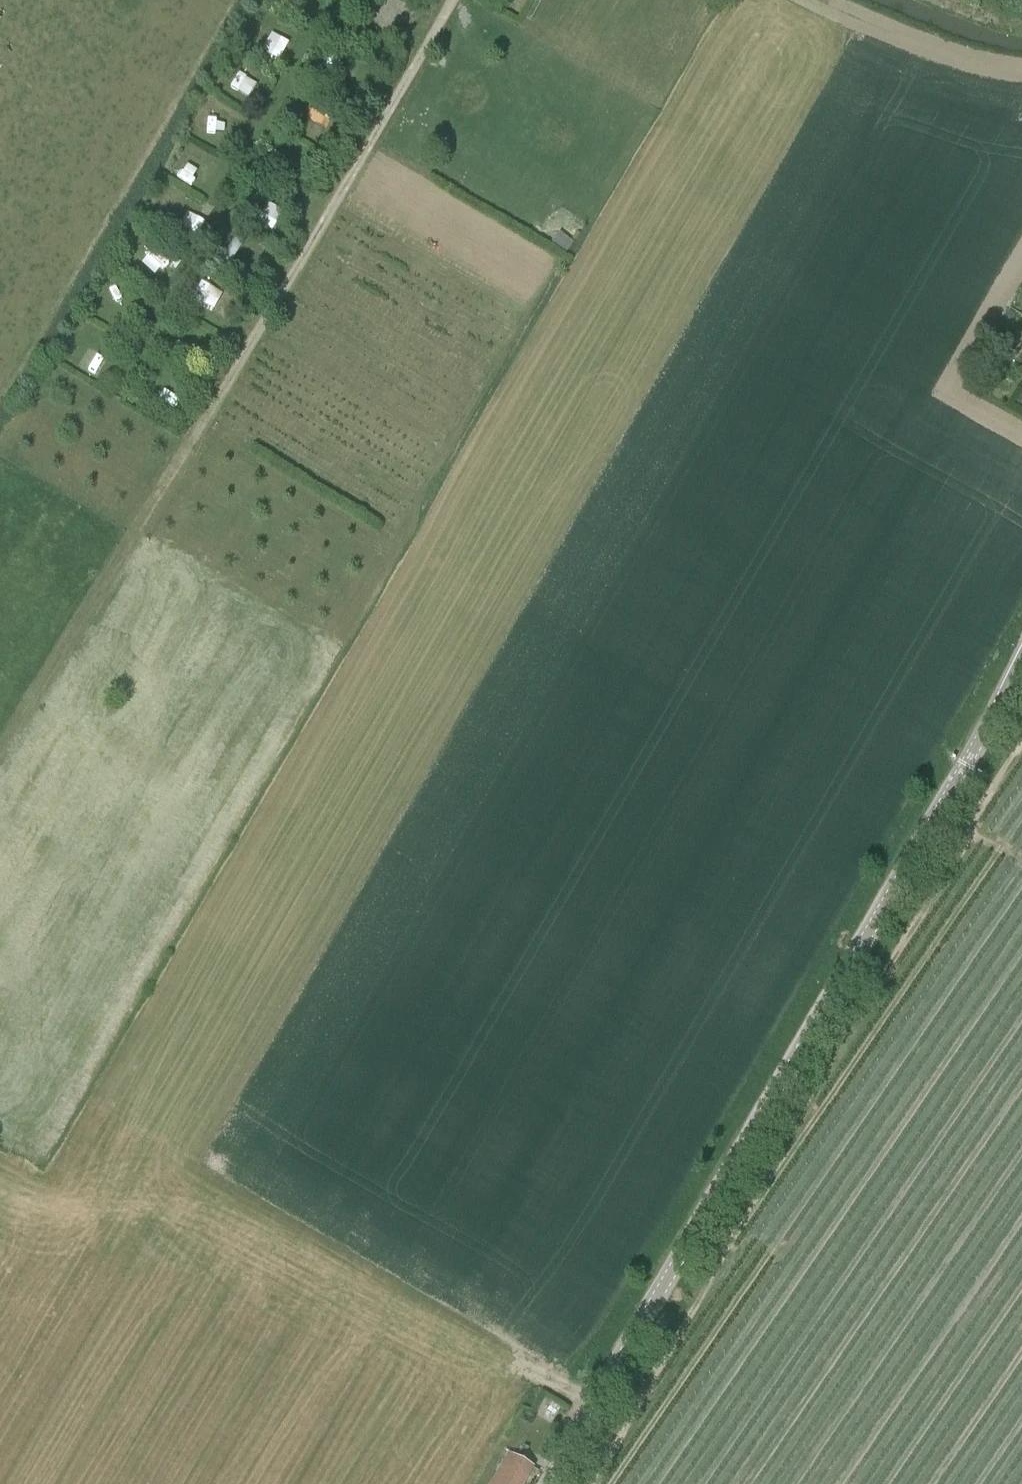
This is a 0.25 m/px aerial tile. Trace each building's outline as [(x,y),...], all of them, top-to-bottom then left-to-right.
[(268,47),(285,55),(292,41),(275,33),(268,47)] [(252,67),(236,87),(253,100),(269,80),(252,67)] [(177,222),(194,234),(204,220),(188,208),(177,222)] [(533,1466),(515,1455),(509,1452),(490,1483),(524,1483),(533,1466)]
